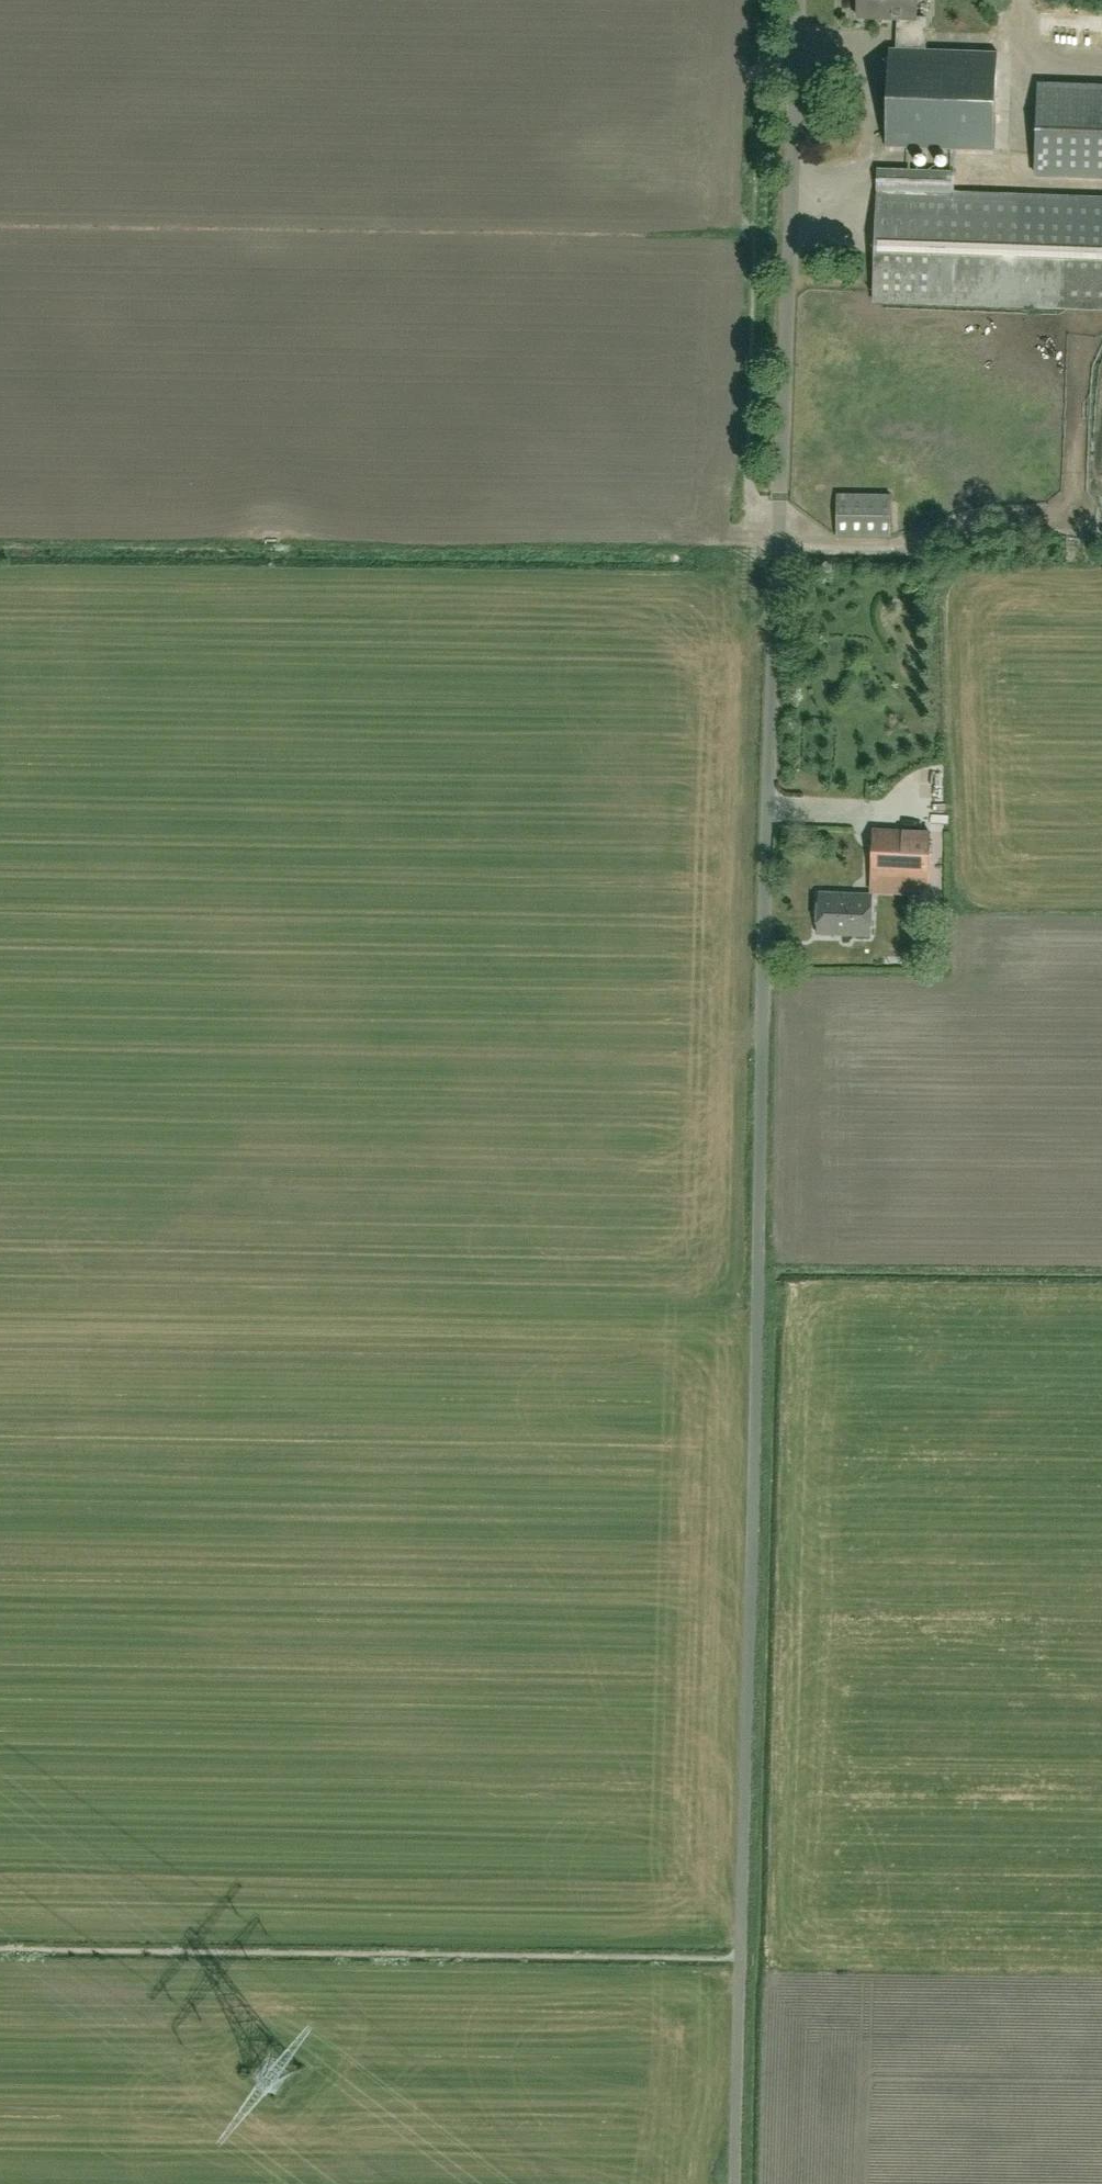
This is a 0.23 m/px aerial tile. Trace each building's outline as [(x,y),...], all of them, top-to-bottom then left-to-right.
[(857,16),(901,18),(900,28),(897,28),(897,49),(889,49),(886,145),(994,149),(997,53),(926,50),(927,17),(916,17),(916,0),(858,0),(857,16)] [(1039,84),(1036,172),(1101,175),(1101,87),(1039,84)] [(877,180),(873,300),(1101,308),(1101,198),(951,192),(952,172),(878,169),(877,180)] [(836,536),(890,537),(892,494),(837,493),(836,536)] [(874,830),(872,874),(914,876),(915,855),(926,855),(927,833),(874,830)] [(870,934),(871,894),(819,892),(817,933),(870,934)]
